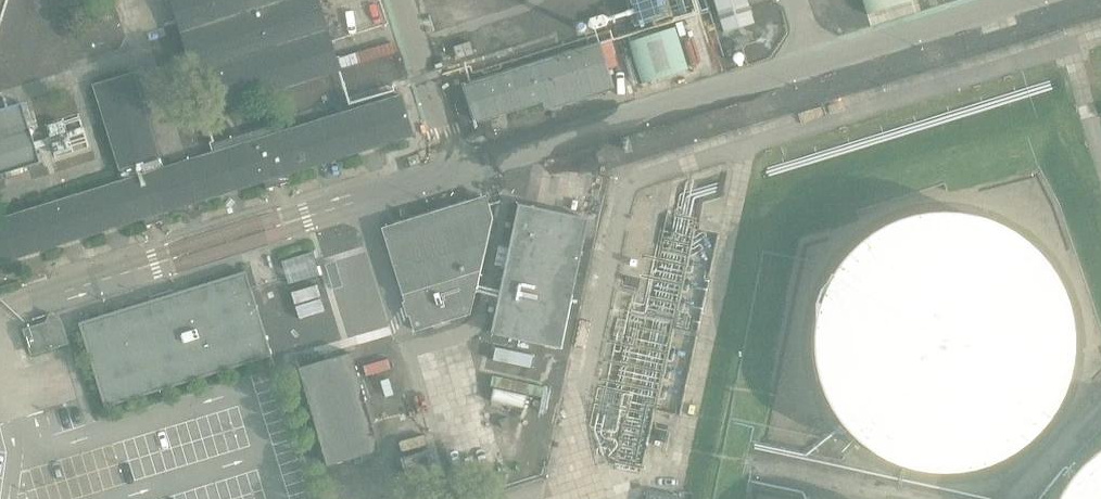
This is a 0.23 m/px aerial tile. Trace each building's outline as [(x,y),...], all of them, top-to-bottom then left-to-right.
[(206,113),(340,73),(318,0),(173,0),(206,113)] [(723,33),(756,23),(749,0),(714,0),(723,33)] [(867,16),(912,1),(912,0),(862,0),(867,16)] [(359,19),(340,24),(343,35),(381,24),(375,2),(356,9),(359,19)] [(863,13),(861,5),(853,7),(855,16),(863,13)] [(605,28),(601,14),(591,17),(594,31),(605,28)] [(675,28),(629,43),(643,85),(689,70),(675,28)] [(495,33),(453,48),(457,59),(499,47),(495,33)] [(599,42),(462,87),(474,123),(541,102),(544,110),(614,88),(599,42)] [(415,136),(402,94),(284,131),(281,123),(231,139),(234,145),(145,173),(142,164),(161,158),(134,72),(94,85),(123,180),(0,218),(0,263),(415,136)] [(21,103),(0,110),(0,175),(39,163),(21,103)] [(212,149),(203,123),(178,132),(183,147),(167,152),(171,163),(212,149)] [(486,197),(382,229),(414,332),(470,314),(492,216),(486,197)] [(561,349),(588,219),(517,204),(491,335),(561,349)] [(1073,350),(1073,337),(1073,325),(1071,313),(1068,300),(1063,289),(1058,277),(1051,267),(1044,257),(1036,247),(1026,239),(1016,231),(1006,225),(994,219),(983,215),(970,212),(958,210),(946,209),(933,210),(921,211),(908,214),(897,218),(885,223),(874,229),(864,236),(854,245),(846,254),(838,263),(831,274),(825,285),(821,297),(817,308),(815,321),(814,333),(814,346),(815,358),(818,370),(822,382),(826,394),(832,405),(839,415),(847,425),(856,434),(866,442),(876,449),(887,455),(899,460),(911,463),(923,466),(935,467),(948,468),(960,467),(973,464),(985,461),(996,456),(1008,451),(1018,444),(1028,436),(1037,428),(1045,418),(1053,408),(1059,397),(1064,386),(1068,374),(1071,362),(1073,350)] [(284,259),(290,282),(321,273),(315,250),(284,259)] [(370,321),(389,316),(375,258),(356,263),(370,321)] [(105,408),(271,356),(245,272),(78,323),(81,332),(105,408)] [(626,319),(622,467),(658,467),(661,320),(626,319)] [(32,354),(67,343),(60,321),(25,331),(32,354)] [(500,346),(494,372),(531,380),(537,354),(500,346)] [(351,355),(299,370),(327,466),(378,451),(351,355)] [(493,389),(490,402),(524,409),(527,397),(493,389)] [(1097,453),(1087,461),(1078,470),(1071,480),(1064,490),(1060,498),(1100,498),(1100,450),(1097,453)] [(683,498),(647,490),(645,498),(683,498)]
